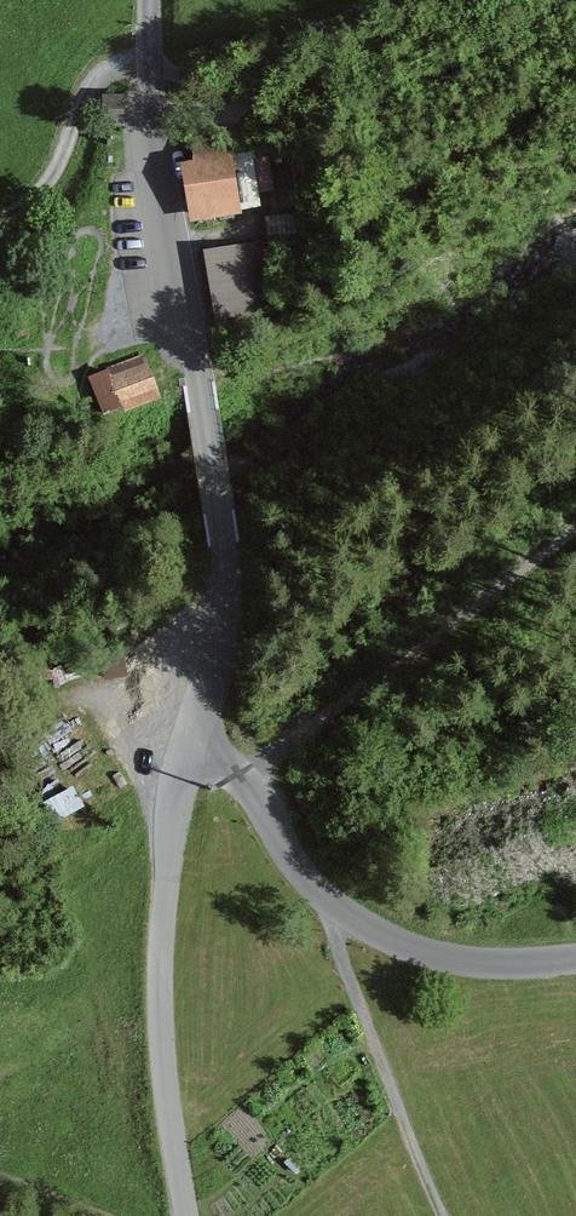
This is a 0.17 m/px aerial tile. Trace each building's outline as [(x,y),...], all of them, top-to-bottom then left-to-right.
[(120,120),(120,101),(107,101),(107,120),(120,120)] [(190,168),(198,216),(260,206),(248,136),(205,144),(208,165),(190,168)] [(274,251),(305,248),(303,224),(272,226),(274,251)] [(261,288),(270,286),(263,245),(209,254),(220,316),(222,315),(225,331),(267,321),(261,288)] [(125,405),(126,408),(156,398),(141,357),(107,369),(108,373),(92,378),(105,413),(125,405)]
